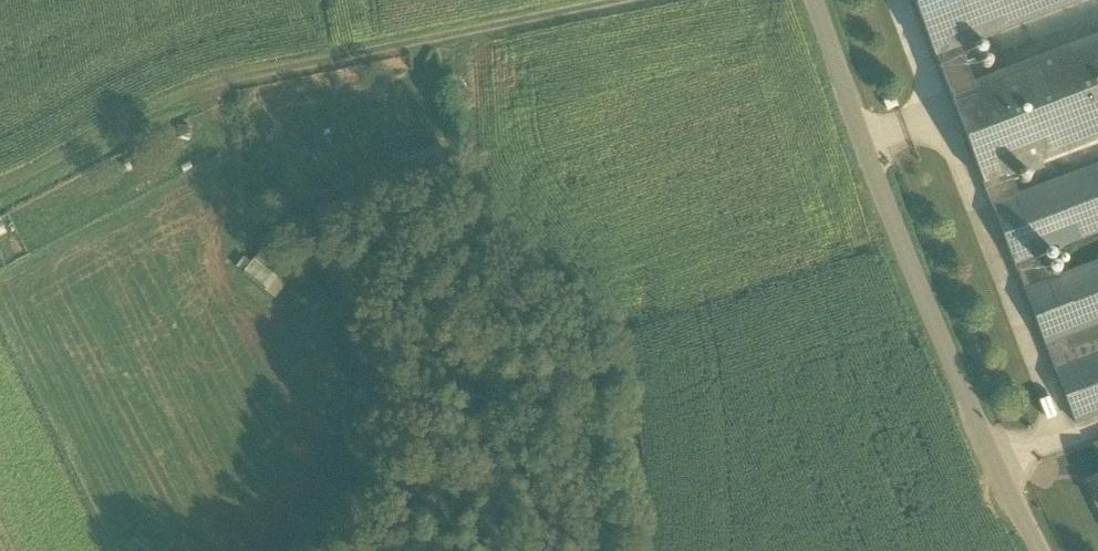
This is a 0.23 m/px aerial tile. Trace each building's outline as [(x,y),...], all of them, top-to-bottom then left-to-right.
[(936,56),(951,95),(950,95),(984,182),(985,182),(987,188),(994,206),(993,207),(1014,262),(1015,261),(1026,290),(1025,290),(1046,345),(1047,345),(1057,369),(1056,370),(1076,424),(1097,416),(1097,260),(1077,268),(1076,266),(1051,276),(1042,254),(1097,233),(1097,167),(1019,197),(1010,173),(1097,140),(1097,35),(976,82),(963,46),(1082,0),(914,0),(936,56)] [(278,296),(289,282),(275,271),(282,261),(263,246),(244,269),(278,296)] [(1089,480),(1097,500),(1097,476),(1089,480)]
